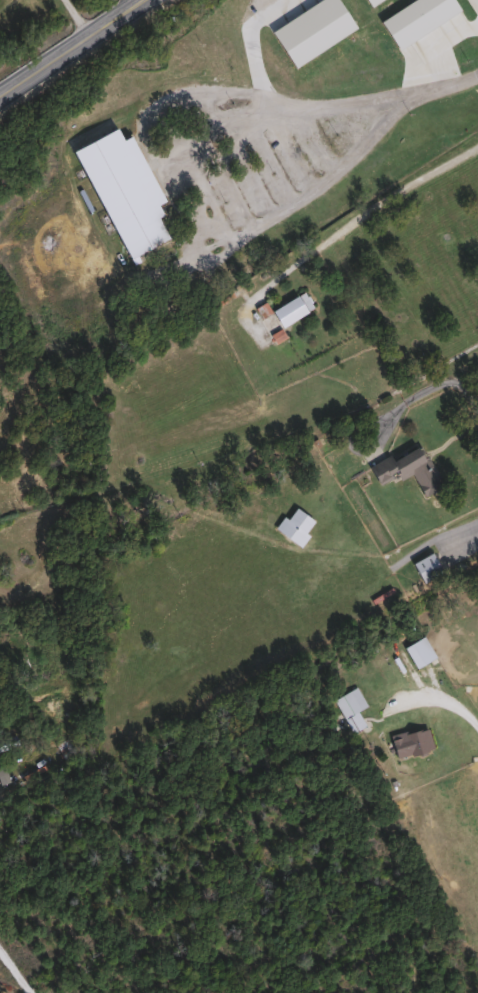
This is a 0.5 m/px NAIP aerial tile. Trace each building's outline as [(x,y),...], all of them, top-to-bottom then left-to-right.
[(160,201),(154,204),(159,214),(153,216),(164,240),(123,259),(72,148),(114,128),(120,139),(129,135),(160,201)] [(440,486),(422,496),(410,473),(398,479),(395,474),(376,484),(367,466),(387,455),(389,460),(418,445),(440,486)] [(304,532),(308,535),(299,547),(275,528),(293,506),(312,521),(304,532)] [(333,698),(355,686),(366,706),(344,718),(333,698)]
